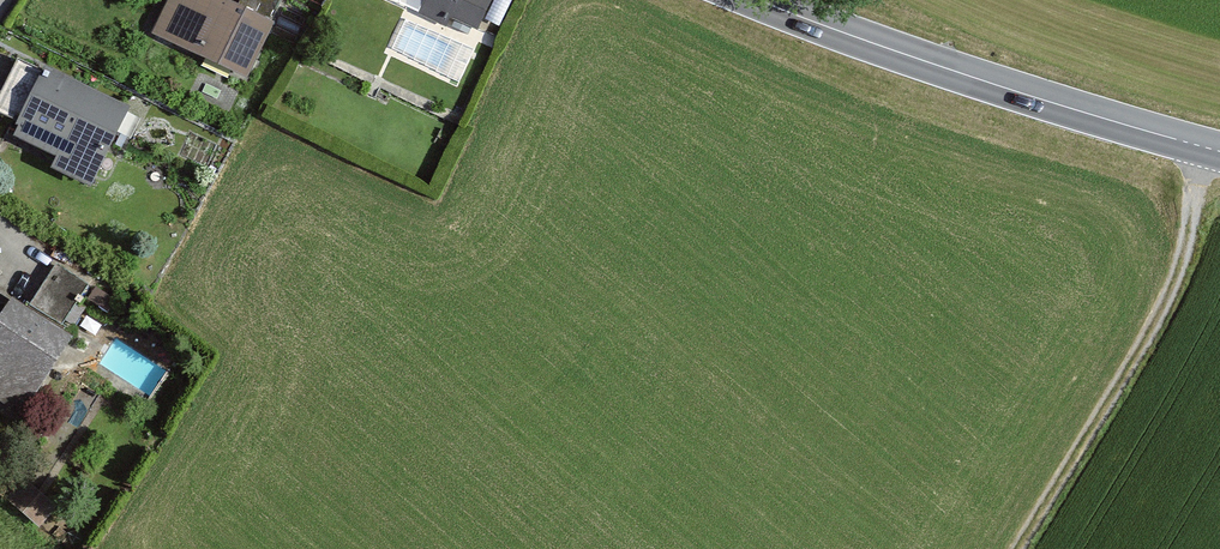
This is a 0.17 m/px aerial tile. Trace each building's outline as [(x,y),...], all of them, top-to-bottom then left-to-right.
[(210,0),(169,0),(167,3),(162,1),(144,38),(235,83),(276,0),(236,0),(231,10),(210,0)] [(472,31),(486,0),(418,0),(411,16),(439,29),(444,19),(472,31)] [(119,108),(36,70),(3,142),(46,162),(41,173),(80,191),(119,108)] [(1,300),(0,302),(0,408),(15,417),(65,338),(53,330),(80,288),(48,268),(20,312),(1,300)] [(40,496),(23,518),(41,531),(57,510),(40,496)]
